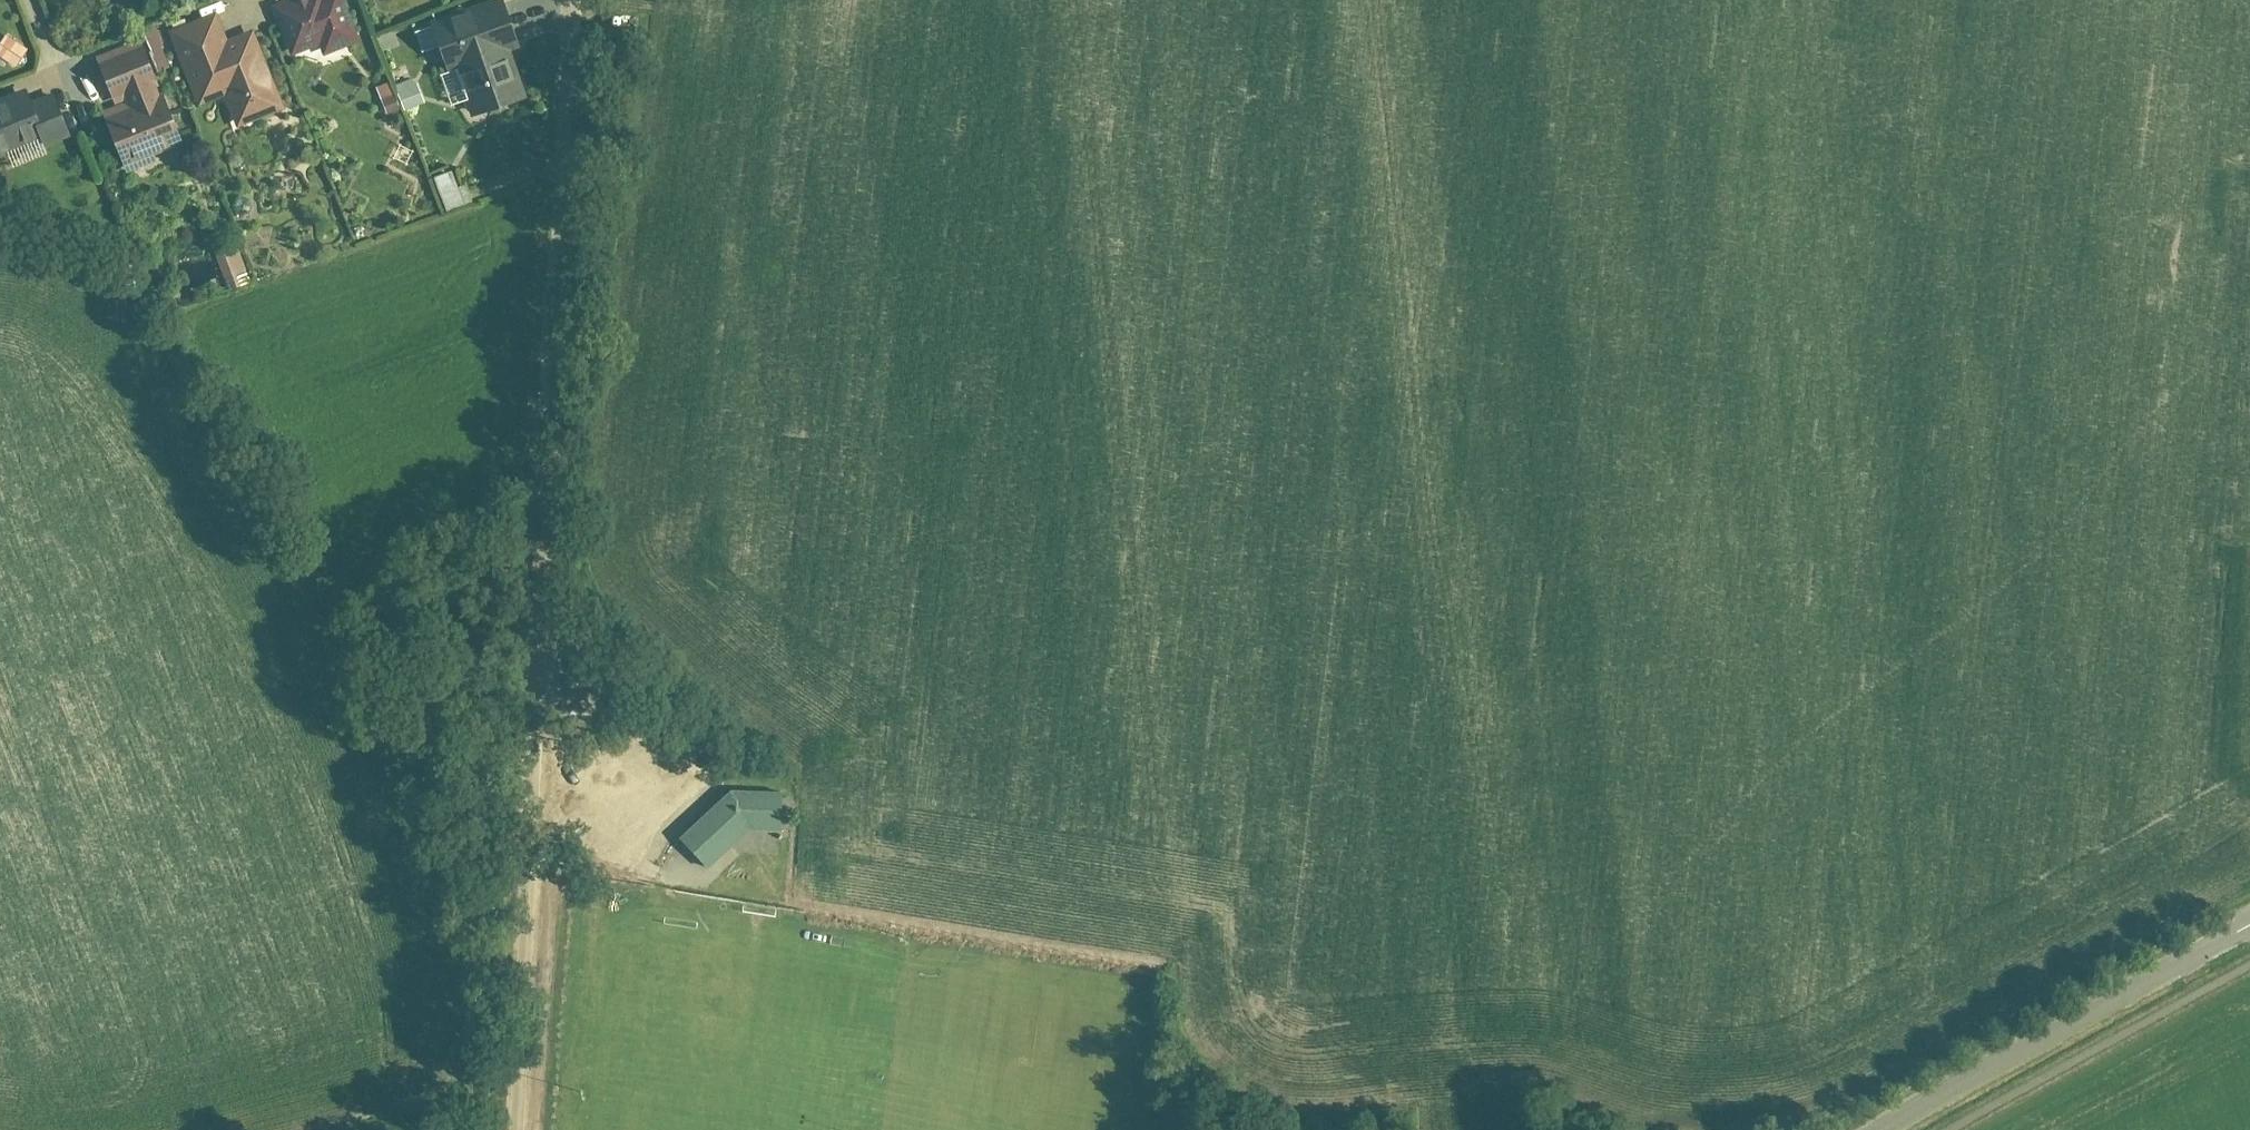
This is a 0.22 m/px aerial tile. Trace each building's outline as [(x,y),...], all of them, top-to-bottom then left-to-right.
[(294,59),(320,50),(324,62),(354,52),(350,40),(353,39),(340,0),(322,0),(279,14),(294,59)] [(459,77),(475,121),(530,101),(514,57),(525,53),(508,4),(437,29),(454,79),(459,77)] [(221,16),(168,35),(194,108),(221,98),(233,132),(284,113),(257,40),(233,49),(221,16)] [(101,61),(113,104),(159,91),(146,48),(101,61)] [(397,88),(405,113),(427,106),(419,81),(397,88)] [(71,131),(58,89),(0,108),(0,154),(71,131)] [(111,120),(126,166),(185,147),(171,101),(111,120)] [(433,183),(446,217),(472,208),(458,173),(433,183)] [(213,258),(225,284),(247,274),(234,248),(213,258)] [(679,841),(711,873),(753,831),(789,831),(789,790),(728,790),(679,841)]
